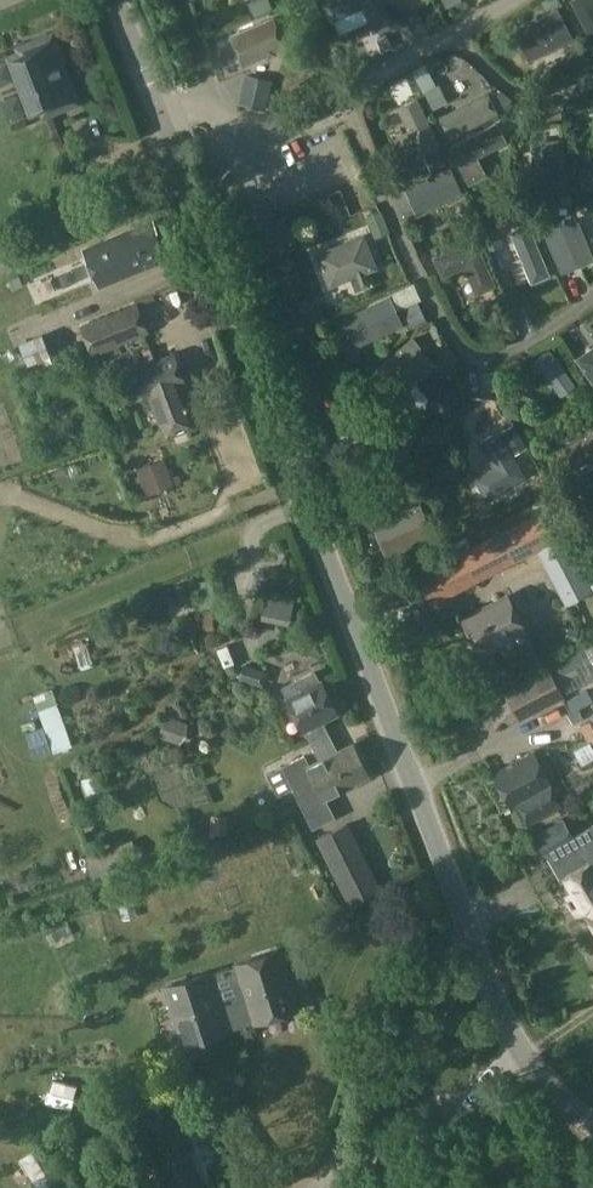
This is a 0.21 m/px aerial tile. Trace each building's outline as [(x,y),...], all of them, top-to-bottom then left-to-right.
[(247,3),(254,18),(272,10),(268,0),(254,0),(247,3)] [(323,1),(331,19),(366,4),(375,26),(390,19),(381,0),(325,0),(323,1)] [(541,1),(546,10),(560,2),(558,0),(544,0),(541,1)] [(592,40),(592,39),(592,0),(573,0),(592,40)] [(514,30),(529,60),(573,38),(557,7),(514,30)] [(426,14),(424,24),(428,31),(441,25),(435,10),(426,14)] [(230,34),(244,65),(284,47),(271,16),(230,34)] [(18,57),(8,61),(28,112),(36,109),(44,106),(46,113),(73,102),(45,33),(24,42),(25,45),(18,48),(15,49),(18,57)] [(387,35),(375,40),(380,52),(392,47),(387,35)] [(576,39),(562,46),(571,65),(585,58),(576,39)] [(244,74),(237,104),(266,110),(273,80),(244,74)] [(438,85),(435,86),(428,90),(425,92),(423,92),(432,110),(447,102),(438,85)] [(439,112),(449,133),(496,110),(486,89),(439,112)] [(418,102),(398,111),(418,154),(438,145),(418,102)] [(507,140),(507,139),(498,122),(452,145),(475,190),(492,181),(479,154),(507,140)] [(533,140),(537,191),(566,189),(563,138),(533,140)] [(445,163),(439,150),(425,158),(431,170),(445,163)] [(582,188),(592,187),(592,167),(580,168),(582,188)] [(450,168),(412,185),(423,210),(461,193),(450,168)] [(571,191),(559,192),(560,206),(572,205),(571,191)] [(524,208),(510,214),(515,226),(529,220),(524,208)] [(380,211),(366,216),(374,238),(389,232),(380,211)] [(547,212),(534,217),(539,230),(552,224),(547,212)] [(575,218),(545,231),(562,272),(592,260),(575,218)] [(111,238),(81,251),(97,288),(127,275),(168,258),(152,221),(111,238)] [(271,237),(284,258),(309,243),(296,222),(271,237)] [(530,282),(549,274),(528,224),(510,232),(530,282)] [(495,227),(477,235),(485,252),(503,245),(495,227)] [(13,259),(0,235),(0,266),(13,259)] [(376,268),(362,235),(316,253),(330,287),(376,268)] [(473,238),(433,256),(441,275),(462,265),(475,295),(495,286),(473,238)] [(386,295),(343,316),(357,345),(400,324),(386,295)] [(417,302),(399,310),(408,330),(426,321),(417,302)] [(79,326),(91,355),(149,332),(137,303),(79,326)] [(317,306),(301,313),(308,330),(324,323),(317,306)] [(19,345),(27,364),(50,354),(42,335),(19,345)] [(65,337),(49,341),(57,368),(73,363),(65,337)] [(409,337),(375,366),(400,394),(433,365),(409,337)] [(575,357),(592,382),(592,345),(575,357)] [(536,359),(562,395),(578,383),(552,347),(536,359)] [(137,368),(146,395),(151,393),(167,436),(195,426),(180,385),(184,383),(173,354),(137,368)] [(88,355),(76,360),(86,383),(98,377),(88,355)] [(452,375),(424,386),(434,412),(439,410),(443,418),(456,412),(453,404),(462,401),(452,375)] [(515,410),(514,415),(525,418),(528,407),(530,407),(533,398),(520,394),(517,403),(515,410)] [(513,424),(501,431),(514,454),(526,447),(513,424)] [(523,476),(497,432),(479,443),(493,467),(474,478),(486,498),(523,476)] [(580,469),(592,491),(592,461),(580,469)] [(174,485),(167,468),(139,478),(145,496),(174,485)] [(388,556),(432,538),(418,504),(413,506),(411,501),(398,506),(401,513),(375,523),(388,556)] [(455,512),(467,538),(489,528),(477,502),(455,512)] [(564,535),(562,536),(547,505),(470,545),(434,564),(416,574),(431,605),(536,550),(565,605),(592,592),(564,535)] [(465,536),(429,555),(434,564),(470,545),(467,539),(465,536)] [(505,598),(463,619),(479,651),(499,641),(506,655),(529,643),(505,598)] [(295,605),(265,599),(259,621),(289,628),(295,605)] [(212,614),(202,615),(203,631),(213,630),(212,614)] [(568,627),(564,639),(574,643),(578,630),(568,627)] [(242,664),(237,680),(249,683),(254,668),(242,664)] [(563,698),(548,666),(503,689),(518,721),(563,698)] [(314,672),(283,688),(289,698),(287,699),(303,730),(304,729),(312,744),(329,736),(321,720),(337,712),(321,682),(319,683),(314,672)] [(459,698),(454,705),(456,712),(462,717),(470,715),(474,709),(473,701),(466,697),(459,698)] [(165,715),(157,737),(179,745),(187,723),(165,715)] [(304,755),(281,766),(291,788),(312,829),(335,817),(325,797),(369,775),(353,744),(337,752),(329,736),(312,744),(320,760),(309,766),(304,755)] [(533,752),(493,773),(511,808),(518,804),(528,823),(560,806),(550,787),(551,787),(533,752)] [(99,768),(79,775),(89,803),(109,796),(99,768)] [(210,816),(210,834),(226,834),(227,816),(210,816)] [(589,866),(592,864),(592,836),(590,838),(585,830),(573,837),(564,821),(535,837),(562,883),(566,880),(592,925),(592,873),(589,866)] [(380,889),(347,822),(315,838),(349,904),(380,889)] [(237,967),(222,971),(238,1022),(253,1017),(255,1022),(296,1009),(278,950),(237,964),(237,967)] [(206,973),(164,986),(182,1045),(225,1032),(223,1026),(238,1022),(222,971),(207,976),(206,973)] [(173,1110),(148,1118),(172,1187),(201,1187),(173,1110)]
